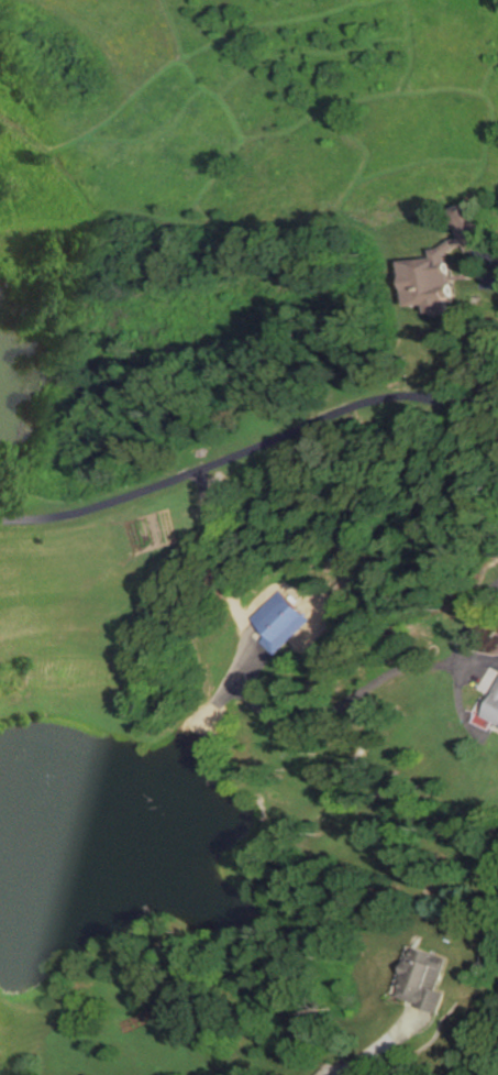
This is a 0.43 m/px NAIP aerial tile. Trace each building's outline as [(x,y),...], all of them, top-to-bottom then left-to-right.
[(400,261),(401,305),(423,305),(424,315),(447,315),(445,254),(453,253),(453,246),(427,246),(427,261),(400,261)] [(278,651),(308,622),(276,590),(247,619),(278,651)] [(497,674),(478,718),(497,727),(497,674)] [(444,959),(407,948),(391,999),(436,1013),(442,995),(434,992),(444,959)]
